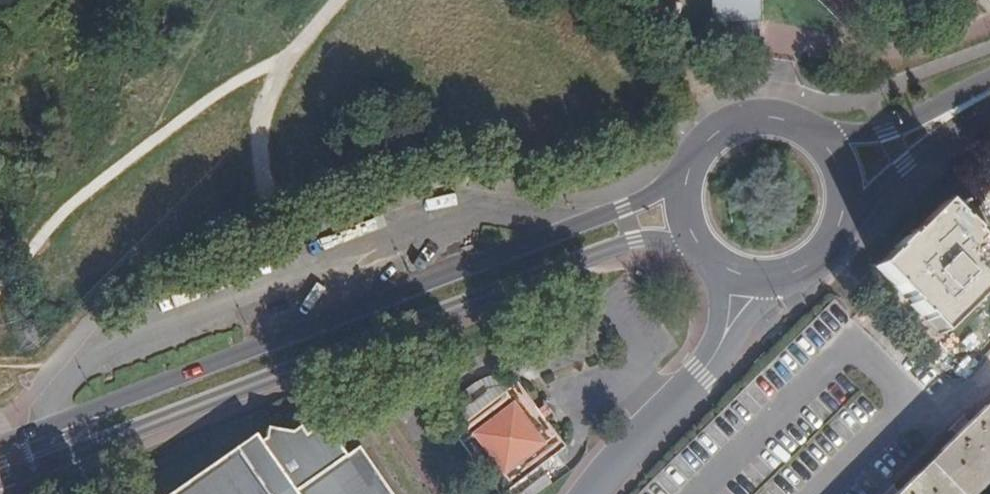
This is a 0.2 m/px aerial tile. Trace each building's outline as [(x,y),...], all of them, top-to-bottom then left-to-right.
[(713,42),(751,40),(750,23),(762,23),(761,0),(712,0),(713,42)] [(945,202),(907,240),(906,238),(896,249),(897,250),(890,256),(889,255),(878,266),(913,302),(911,304),(923,317),(925,315),(929,320),(928,321),(940,334),(982,293),(984,295),(989,289),(989,251),(973,232),(974,231),(964,220),(962,222),(957,216),(958,215),(945,202)] [(517,383),(452,433),(499,493),(505,493),(566,448),(544,420),(551,413),(545,406),(539,412),(517,383)] [(987,484),(986,482),(989,478),(989,402),(897,493),(976,493),(987,484)] [(170,493),(393,493),(365,455),(359,448),(344,457),(337,447),(338,441),(319,439),(313,431),(305,436),(299,428),(292,433),(266,429),(265,439),(261,442),(254,435),(170,493)]
